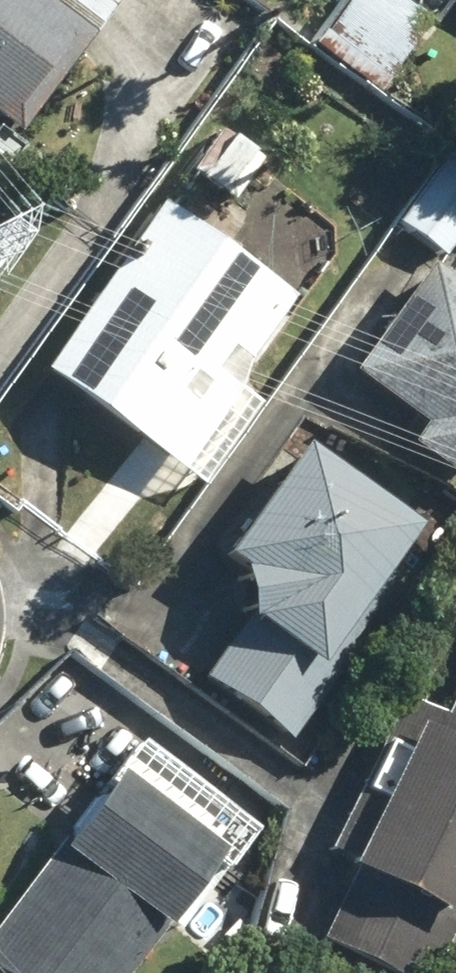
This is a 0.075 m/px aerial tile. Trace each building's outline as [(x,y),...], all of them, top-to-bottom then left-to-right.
[(37,138),(125,0),(0,0),(0,114),(37,138)] [(408,0),(341,0),(311,39),(382,95),(438,23),(408,0)] [(265,159),(221,127),(185,175),(229,208),(265,159)] [(449,147),(391,223),(442,262),(455,243),(455,152),(449,147)] [(296,300),(163,201),(41,365),(185,472),(234,406),(223,398),(296,300)] [(352,369),(424,424),(404,450),(455,490),(455,282),(433,264),(352,369)] [(247,605),(196,678),(284,740),(399,576),(392,571),(424,524),(305,441),(232,554),(247,605)] [(446,710),(408,691),(359,789),(381,799),(312,938),(382,972),(437,972),(455,934),(455,690),(446,710)] [(140,736),(59,840),(179,934),(261,829),(140,736)] [(0,911),(0,972),(131,972),(166,929),(57,841),(0,911)]
